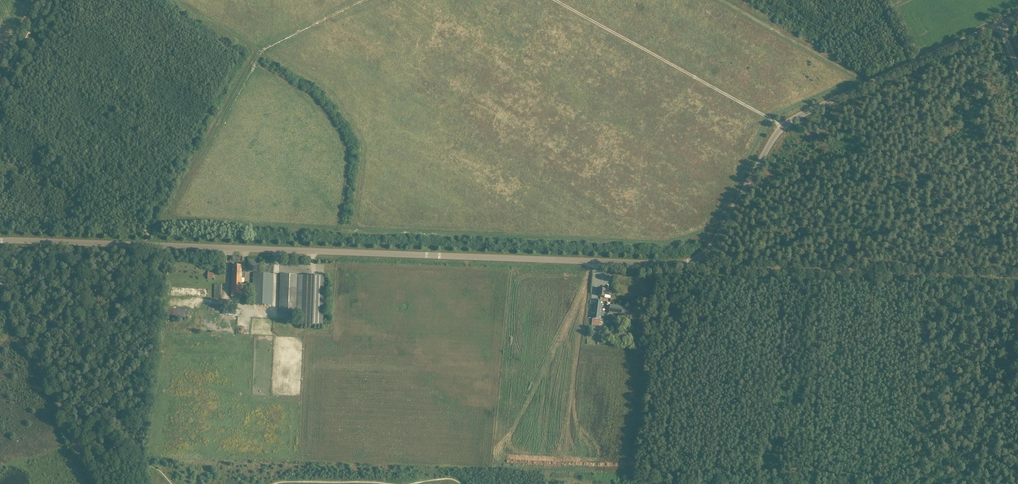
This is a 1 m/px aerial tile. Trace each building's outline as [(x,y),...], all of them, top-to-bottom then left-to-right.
[(261,267),(260,258),(251,259),(252,268),(261,267)] [(233,265),(233,268),(233,272),(232,272),(231,293),(241,293),(242,273),(241,272),(242,265),(233,265)] [(253,273),(252,304),(272,305),(273,274),(253,273)] [(281,274),(279,312),(297,312),(298,275),(281,274)] [(323,326),(324,276),(303,275),(301,325),(323,326)] [(221,298),(222,285),(214,285),(214,298),(221,298)] [(600,288),(599,296),(605,297),(605,298),(610,299),(611,295),(609,295),(610,291),(606,291),(606,289),(603,289),(603,288),(602,287),(601,287),(600,288)] [(595,301),(593,322),(592,325),(600,326),(603,302),(595,301)] [(609,312),(629,315),(630,306),(610,304),(609,312)] [(171,318),(188,318),(188,307),(171,307),(171,318)] [(224,307),(223,310),(222,314),(239,317),(241,310),(224,307)]
